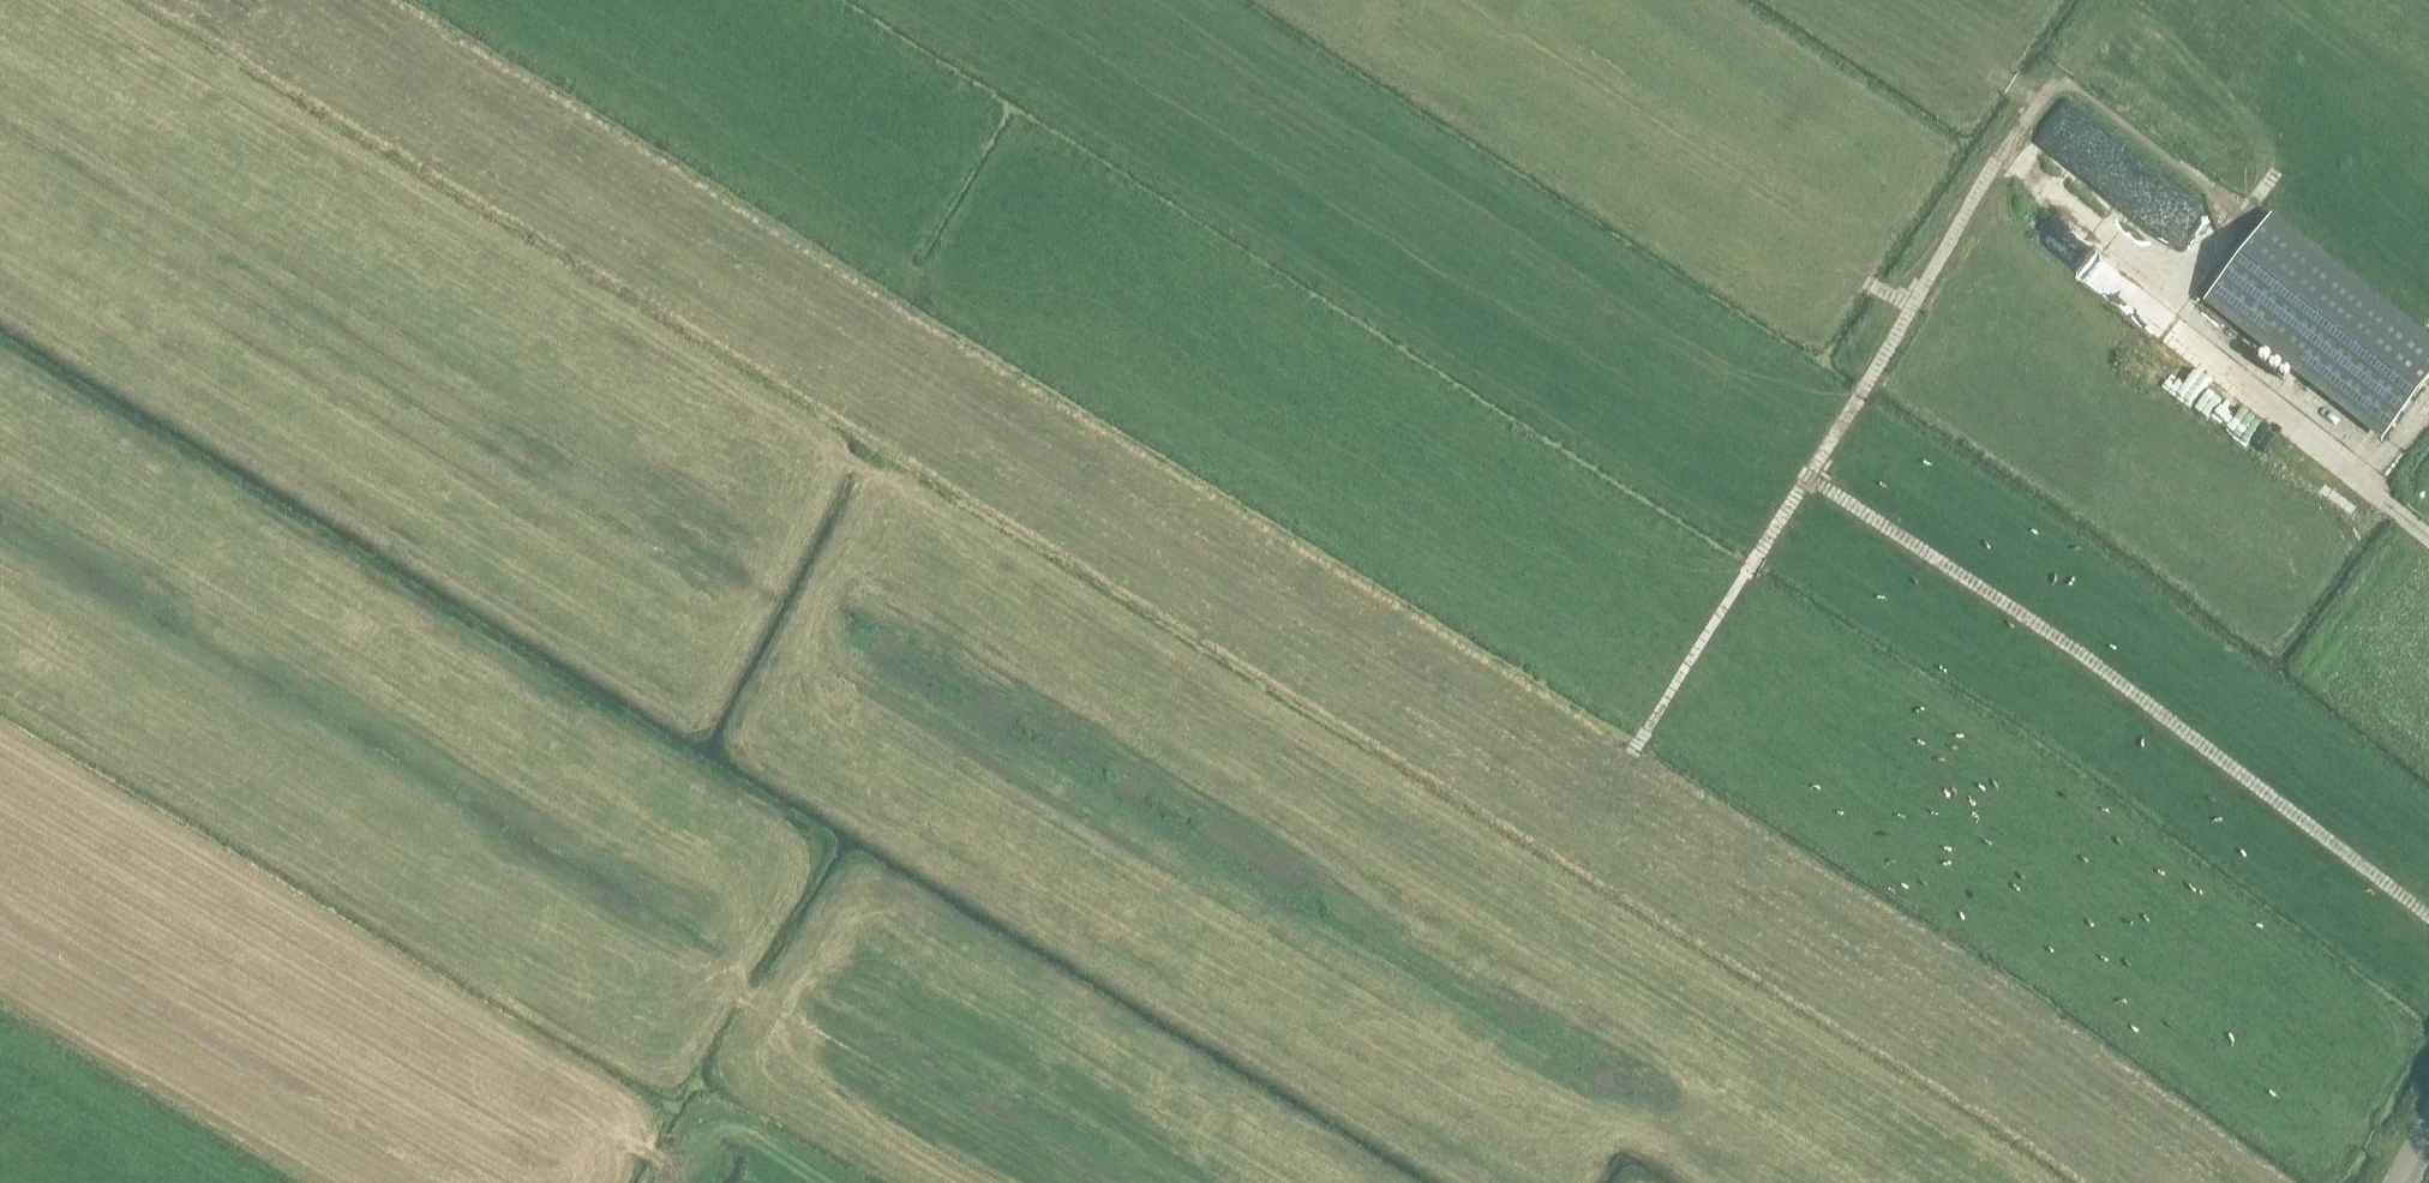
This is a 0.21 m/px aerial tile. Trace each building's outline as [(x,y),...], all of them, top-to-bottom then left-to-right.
[(2270,218),(2207,299),(2384,437),(2428,379),(2428,343),(2270,218)]
